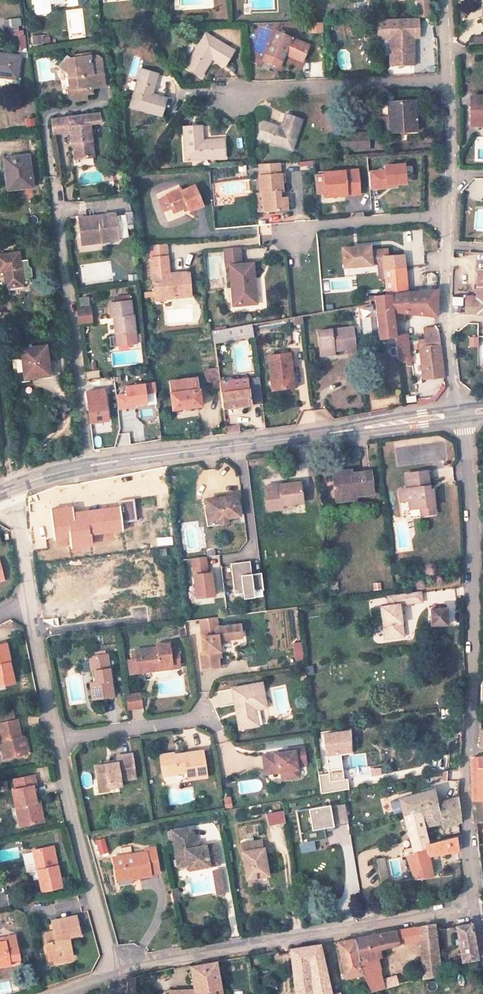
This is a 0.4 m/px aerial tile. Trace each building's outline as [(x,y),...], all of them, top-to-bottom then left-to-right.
[(32,15),(32,16),(33,17),(34,17),(35,17),(45,16),(46,16),(47,15),(47,14),(48,13),(46,0),(47,0),(30,0),(32,15)] [(420,8),(421,21),(433,20),(431,2),(421,3),(422,8),(420,8)] [(7,18),(8,26),(20,25),(19,17),(7,18)] [(422,41),(422,23),(381,24),(382,42),(394,42),(394,70),(417,70),(417,41),(422,41)] [(16,47),(24,47),(23,29),(15,30),(16,47)] [(49,43),(48,33),(30,35),(30,44),(49,43)] [(302,63),(308,49),(275,35),(263,62),(278,69),(284,56),(302,63)] [(200,76),(209,62),(222,68),(231,52),(204,36),(184,67),(200,76)] [(18,57),(0,55),(0,79),(15,81),(18,57)] [(67,103),(74,102),(74,99),(80,98),(89,97),(89,92),(102,91),(99,65),(96,62),(88,63),(88,59),(69,61),(67,65),(63,61),(55,71),(61,76),(63,94),(62,94),(63,100),(67,103)] [(168,101),(151,95),(156,75),(140,70),(130,107),(163,118),(168,101)] [(471,106),(472,133),(482,132),(482,105),(471,106)] [(417,138),(416,110),(394,111),(395,140),(417,138)] [(292,148),(304,118),(287,111),(281,126),(264,120),(259,136),(292,148)] [(99,123),(97,113),(94,113),(49,119),(51,134),(68,132),(69,143),(71,143),(73,160),(92,158),(88,125),(99,123)] [(33,117),(23,119),(24,127),(34,126),(33,117)] [(203,141),(202,126),(186,126),(187,158),(227,156),(226,141),(203,141)] [(373,147),(373,133),(349,133),(348,147),(373,147)] [(28,189),(24,158),(0,161),(2,179),(8,178),(9,192),(28,189)] [(287,192),(286,181),(290,180),(289,171),(285,170),(284,161),(264,162),(264,172),(263,172),(264,188),(267,188),(269,208),(294,204),(293,192),(287,192)] [(387,167),(387,171),(371,172),(373,189),(389,188),(389,185),(398,185),(408,184),(407,165),(387,167)] [(362,195),(360,171),(326,173),(328,197),(362,195)] [(208,209),(199,189),(185,194),(183,191),(169,196),(176,216),(191,211),(193,215),(208,209)] [(78,244),(101,241),(102,247),(118,245),(114,216),(75,220),(78,244)] [(102,247),(101,241),(78,244),(79,249),(79,250),(102,247)] [(169,255),(167,241),(151,243),(152,256),(169,255)] [(384,264),(384,258),(389,257),(388,250),(371,251),(370,246),(343,248),(344,267),(372,266),(372,265),(378,264),(384,264)] [(243,265),(242,247),(225,248),(225,265),(231,265),(243,265)] [(29,264),(17,265),(16,253),(0,254),(0,272),(1,272),(2,287),(31,285),(29,264)] [(192,291),(191,264),(170,265),(169,255),(152,256),(155,294),(192,291)] [(403,268),(402,256),(389,257),(384,258),(384,264),(384,269),(403,268)] [(258,296),(255,264),(243,265),(231,265),(233,306),(250,305),(250,296),(258,296)] [(404,292),(403,268),(384,269),(385,279),(386,293),(404,292)] [(477,270),(475,271),(474,301),(463,301),(463,298),(449,297),(448,314),(482,315),(482,270),(477,270)] [(436,313),(435,302),(435,292),(418,294),(419,314),(436,313)] [(396,316),(395,294),(376,296),(368,296),(368,308),(376,307),(377,336),(396,334),(397,357),(404,357),(404,361),(410,360),(408,329),(397,330),(397,320),(405,320),(405,316),(396,316)] [(419,314),(418,294),(395,294),(396,316),(405,316),(419,314)] [(78,305),(89,304),(88,295),(77,296),(78,305)] [(259,305),(258,296),(250,296),(250,305),(259,305)] [(115,343),(134,340),(130,312),(128,312),(126,297),(105,300),(107,316),(111,315),(115,343)] [(92,321),(90,308),(78,310),(79,323),(92,321)] [(420,326),(434,326),(433,315),(419,316),(420,326)] [(252,333),(252,330),(251,322),(211,327),(212,338),(252,333)] [(357,354),(354,328),(320,331),(321,352),(335,351),(346,350),(346,355),(357,354)] [(443,382),(438,337),(420,339),(425,384),(443,382)] [(47,373),(43,345),(17,349),(20,377),(47,373)] [(335,358),(335,351),(321,352),(322,359),(335,358)] [(290,373),(288,355),(268,356),(271,391),(288,390),(287,374),(290,373)] [(259,402),(256,375),(217,381),(219,407),(259,402)] [(197,406),(194,377),(165,380),(168,409),(197,406)] [(114,395),(116,409),(133,406),(133,404),(145,403),(143,393),(154,391),(153,383),(123,386),(124,394),(114,395)] [(103,389),(85,391),(87,405),(90,422),(107,420),(103,389)] [(433,482),(430,464),(410,466),(412,481),(409,482),(410,494),(413,493),(415,502),(426,500),(438,499),(436,482),(433,482)] [(378,488),(375,467),(358,469),(348,470),(347,466),(338,467),(341,492),(360,490),(378,488)] [(305,477),(268,482),(270,501),(308,497),(305,477)] [(242,511),(240,491),(209,495),(211,505),(208,505),(210,521),(230,519),(229,513),(242,511)] [(440,506),(438,499),(426,500),(427,508),(440,506)] [(123,529),(120,508),(86,512),(86,517),(74,519),(73,514),(72,508),(50,510),(54,538),(69,536),(70,547),(91,544),(89,533),(123,529)] [(207,552),(194,554),(198,593),(216,591),(213,568),(209,568),(207,552)] [(252,559),(232,561),(236,591),(244,590),(245,596),(256,595),(255,589),(264,588),(263,571),(253,572),(252,559)] [(406,632),(402,601),(425,597),(424,586),(401,589),(391,590),(393,602),(384,603),(388,635),(406,632)] [(450,621),(449,605),(433,606),(433,621),(450,621)] [(218,625),(220,625),(218,614),(202,617),(205,636),(216,634),(215,629),(218,625)] [(243,633),(240,622),(233,623),(235,635),(243,633)] [(218,646),(224,637),(235,635),(233,623),(220,625),(218,625),(215,629),(216,634),(205,636),(201,636),(203,653),(200,654),(203,669),(219,666),(216,651),(218,650),(218,646)] [(172,661),(168,641),(156,643),(156,646),(140,649),(141,658),(136,659),(138,673),(154,670),(153,665),(172,661)] [(17,648),(0,650),(0,674),(2,688),(23,685),(17,648)] [(113,697),(106,654),(89,657),(91,673),(94,673),(96,682),(90,684),(93,701),(113,697)] [(173,666),(172,661),(153,665),(154,670),(173,666)] [(267,700),(263,683),(234,689),(242,730),(262,726),(259,710),(257,702),(267,700)] [(144,707),(142,693),(126,695),(129,710),(144,707)] [(268,708),(267,700),(257,702),(259,710),(268,708)] [(20,716),(0,720),(0,730),(5,729),(5,728),(22,725),(20,716)] [(29,741),(25,724),(22,725),(5,728),(11,762),(33,758),(29,741)] [(346,749),(356,747),(353,727),(327,731),(332,770),(322,771),(325,790),(355,786),(353,775),(350,775),(346,749)] [(310,762),(308,745),(297,746),(297,749),(265,754),(267,769),(281,767),(284,770),(290,769),(293,777),(304,775),(302,764),(310,762)] [(210,775),(205,750),(180,754),(175,751),(163,753),(167,774),(189,771),(191,778),(210,775)] [(138,778),(135,754),(120,757),(121,763),(116,764),(116,768),(109,768),(109,765),(99,767),(102,788),(112,787),(113,788),(125,787),(124,780),(138,778)] [(482,771),(482,760),(471,760),(473,784),(481,784),(481,801),(481,804),(482,804),(482,771)] [(293,777),(290,769),(284,770),(286,779),(293,777)] [(45,804),(41,789),(45,789),(42,778),(22,782),(27,809),(31,828),(52,824),(48,803),(45,804)] [(481,801),(481,784),(473,784),(473,789),(474,800),(474,802),(481,801)] [(414,852),(420,851),(420,849),(427,848),(424,835),(440,830),(441,834),(462,829),(461,824),(460,801),(458,802),(453,803),(437,806),(432,794),(401,802),(405,819),(414,852)] [(224,808),(232,807),(229,795),(222,797),(224,808)] [(349,799),(298,808),(303,840),(327,836),(326,828),(326,825),(335,823),(352,820),(349,799)] [(481,804),(481,801),(474,802),(475,823),(482,822),(482,804),(481,804)] [(31,828),(27,809),(22,810),(26,829),(31,828)] [(198,845),(194,826),(173,830),(178,859),(189,857),(191,865),(192,869),(222,864),(218,842),(198,845)] [(104,837),(94,839),(97,856),(107,854),(104,837)] [(256,876),(265,874),(265,875),(271,874),(269,865),(268,865),(268,864),(269,864),(268,859),(267,853),(265,853),(264,848),(265,848),(264,840),(243,843),(248,868),(249,867),(249,869),(248,869),(250,878),(256,877),(256,876)] [(298,842),(299,852),(314,851),(313,841),(298,842)] [(434,884),(431,859),(462,854),(460,842),(427,848),(420,849),(420,851),(414,852),(408,853),(417,885),(434,884)] [(65,884),(56,843),(37,847),(40,865),(45,887),(65,884)] [(166,879),(160,852),(151,854),(152,857),(119,864),(123,885),(145,881),(146,883),(156,882),(157,881),(166,879)] [(385,889),(379,853),(372,854),(378,891),(385,889)] [(191,865),(189,857),(178,859),(180,867),(191,865)] [(187,908),(184,894),(178,896),(181,909),(187,908)] [(83,935),(79,917),(54,921),(56,931),(46,932),(51,960),(70,956),(67,946),(73,944),(71,937),(83,935)] [(442,976),(437,924),(416,928),(419,942),(424,981),(442,976)] [(474,960),(468,927),(468,926),(455,930),(462,972),(476,969),(474,960)] [(419,942),(416,928),(398,931),(356,939),(359,971),(371,993),(402,986),(401,979),(381,981),(378,958),(380,958),(379,948),(419,942)] [(17,934),(5,938),(6,942),(0,944),(0,967),(13,963),(12,959),(23,956),(17,934)] [(359,971),(356,939),(352,940),(351,940),(355,963),(359,971)] [(355,963),(351,940),(337,943),(340,975),(359,971),(355,963)] [(322,946),(316,947),(303,950),(307,993),(324,993),(322,946)] [(303,950),(289,953),(291,993),(307,993),(303,950)] [(211,985),(217,984),(212,960),(210,960),(191,963),(195,983),(162,991),(162,993),(213,993),(211,985)]
